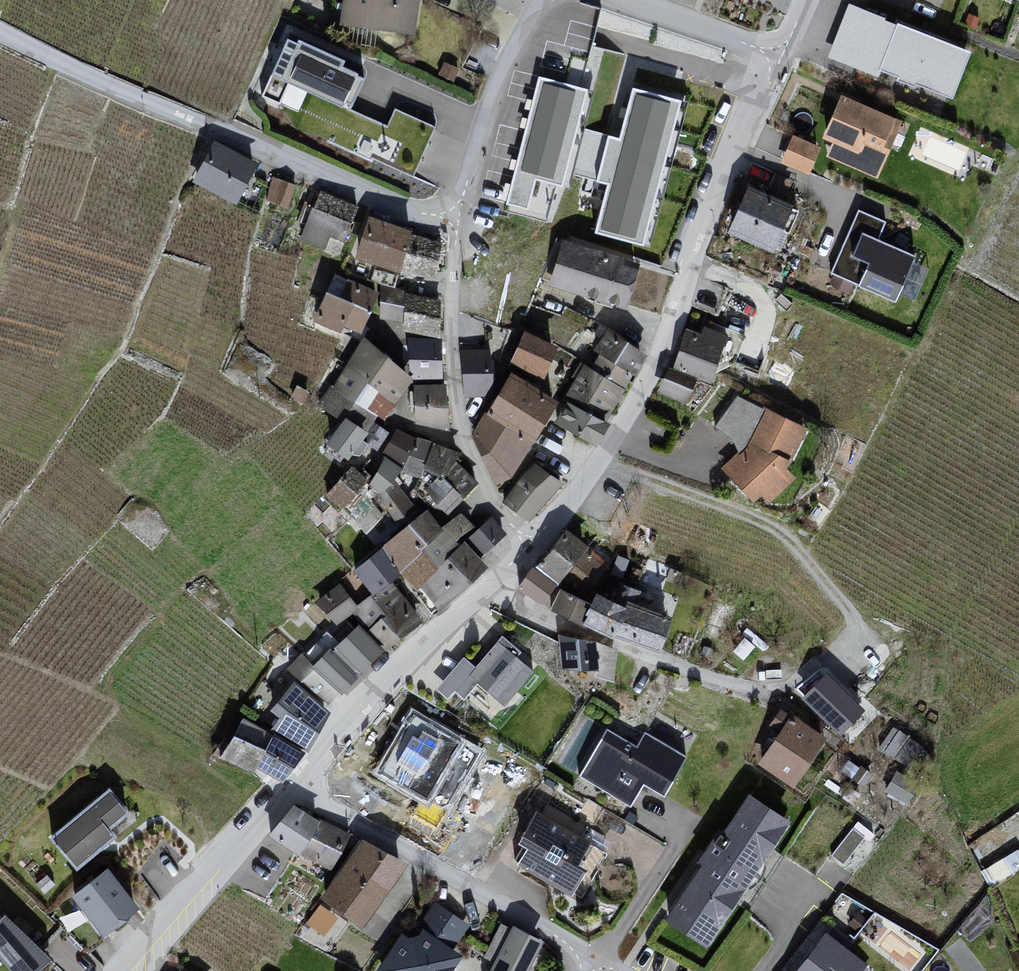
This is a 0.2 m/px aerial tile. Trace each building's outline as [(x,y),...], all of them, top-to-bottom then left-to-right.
[(341,27),(415,37),(419,0),(336,0),(339,1),(341,27)] [(972,52),(849,3),(828,57),(879,77),(881,71),(953,100),(972,52)] [(583,28),(570,77),(614,88),(629,38),(583,28)] [(284,51),(272,78),(263,100),(277,108),(288,84),(343,109),(359,77),(344,69),(346,63),(299,42),(294,56),(284,51)] [(699,136),(558,99),(547,136),(610,153),(608,167),(688,183),(699,136)] [(841,99),(822,141),(833,146),(826,159),(877,182),(902,124),(841,99)] [(399,142),(422,149),(430,119),(395,109),(392,121),(404,124),(399,142)] [(610,153),(547,136),(521,223),(565,237),(589,244),(608,167),(610,153)] [(793,138),(781,167),(808,178),(822,150),(793,138)] [(216,144),(193,185),(236,210),(260,165),(216,144)] [(273,181),(266,201),(288,213),(298,193),(273,181)] [(748,186),(728,233),(773,252),(793,205),(748,186)] [(321,193),(302,237),(339,259),(358,210),(321,193)] [(887,220),(859,207),(829,274),(895,303),(899,294),(914,301),(928,268),(912,261),(915,255),(878,239),(887,220)] [(367,220),(356,262),(400,277),(412,232),(367,220)] [(565,237),(521,223),(510,222),(484,279),(487,284),(482,304),(533,326),(563,242),(565,237)] [(639,266),(563,242),(549,290),(627,311),(639,266)] [(336,276),(314,323),(340,336),(343,331),(361,336),(379,298),(336,276)] [(686,327),(672,366),(714,381),(730,335),(704,326),(702,332),(686,327)] [(608,331),(585,367),(623,394),(645,360),(608,331)] [(525,335),(509,370),(540,395),(559,352),(525,335)] [(406,337),(414,384),(441,387),(441,344),(406,337)] [(414,384),(364,341),(319,408),(343,424),(362,438),(368,442),(375,426),(381,431),(414,384)] [(487,353),(460,355),(465,403),(490,401),(487,353)] [(672,366),(656,398),(685,409),(696,384),(672,366)] [(585,367),(566,405),(606,426),(623,394),(585,367)] [(540,395),(510,377),(473,439),(498,491),(560,407),(540,395)] [(441,391),(412,391),(416,427),(449,430),(441,391)] [(739,454),(723,468),(753,501),(761,494),(770,502),(795,476),(787,468),(806,430),(765,411),(737,396),(716,427),(733,438),(739,454)] [(566,405),(555,429),(596,450),(609,428),(606,426),(566,405)] [(343,424),(334,442),(348,462),(362,438),(343,424)] [(384,457),(387,461),(407,478),(426,490),(455,467),(458,470),(463,459),(397,435),(384,457)] [(387,461),(370,492),(379,501),(385,518),(402,536),(422,520),(401,494),(407,478),(387,461)] [(455,467),(426,490),(448,522),(477,489),(458,470),(455,467)] [(534,471),(505,507),(529,527),(560,488),(534,471)] [(351,473),(326,503),(358,539),(385,518),(379,501),(370,492),(351,473)] [(402,536),(382,553),(402,582),(399,586),(412,599),(421,590),(438,573),(423,554),(442,536),(428,515),(422,520),(402,536)] [(438,573),(421,590),(441,617),(484,575),(477,567),(464,549),(476,536),(461,520),(442,536),(423,554),(438,573)] [(476,536),(464,549),(477,567),(506,540),(493,523),(476,536)] [(567,535),(517,592),(542,610),(559,591),(587,604),(608,574),(607,562),(591,554),(567,535)] [(382,553),(355,575),(371,600),(350,617),(359,629),(384,656),(428,625),(393,585),(399,580),(382,553)] [(597,597),(584,630),(660,654),(671,624),(645,611),(649,598),(620,588),(614,604),(597,597)] [(341,589),(315,607),(337,629),(350,617),(357,610),(341,589)] [(587,609),(560,596),(552,615),(578,629),(587,609)] [(361,631),(335,655),(356,681),(358,683),(384,656),(361,631)] [(589,645),(559,640),(563,672),(597,673),(598,681),(611,683),(614,656),(589,645)] [(464,665),(440,694),(447,703),(456,696),(464,704),(477,688),(503,711),(533,674),(503,645),(476,674),(464,665)] [(329,651),(313,669),(337,692),(343,696),(356,681),(335,655),(329,651)] [(300,657),(286,674),(320,702),(337,692),(313,669),(300,657)] [(866,710),(825,671),(800,697),(841,736),(866,710)] [(279,725),(271,735),(306,753),(328,717),(319,710),(319,704),(294,684),(270,718),(279,725)] [(756,767),(794,790),(825,740),(792,718),(756,767)] [(283,784),(306,753),(271,735),(242,721),(217,757),(283,784)] [(608,734),(581,781),(631,813),(642,787),(664,802),(687,762),(645,737),(638,752),(608,734)] [(111,794),(50,843),(78,873),(114,841),(109,833),(129,816),(111,794)] [(749,795),(666,921),(708,949),(791,823),(749,795)] [(294,808),(270,838),(300,859),(332,875),(350,838),(294,808)] [(538,814),(517,849),(527,855),(519,868),(572,900),(585,875),(576,871),(589,845),(538,814)] [(857,816),(833,848),(855,864),(879,833),(857,816)] [(362,842),(320,906),(362,932),(406,869),(362,842)] [(107,871),(73,901),(103,942),(139,912),(107,871)] [(402,933),(379,970),(455,970),(462,958),(452,952),(466,929),(433,905),(417,929),(402,933)] [(0,919),(0,956),(13,970),(35,970),(50,961),(5,915),(0,919)] [(492,970),(529,970),(544,945),(514,930),(492,970)] [(801,970),(866,970),(826,939),(801,970)]
